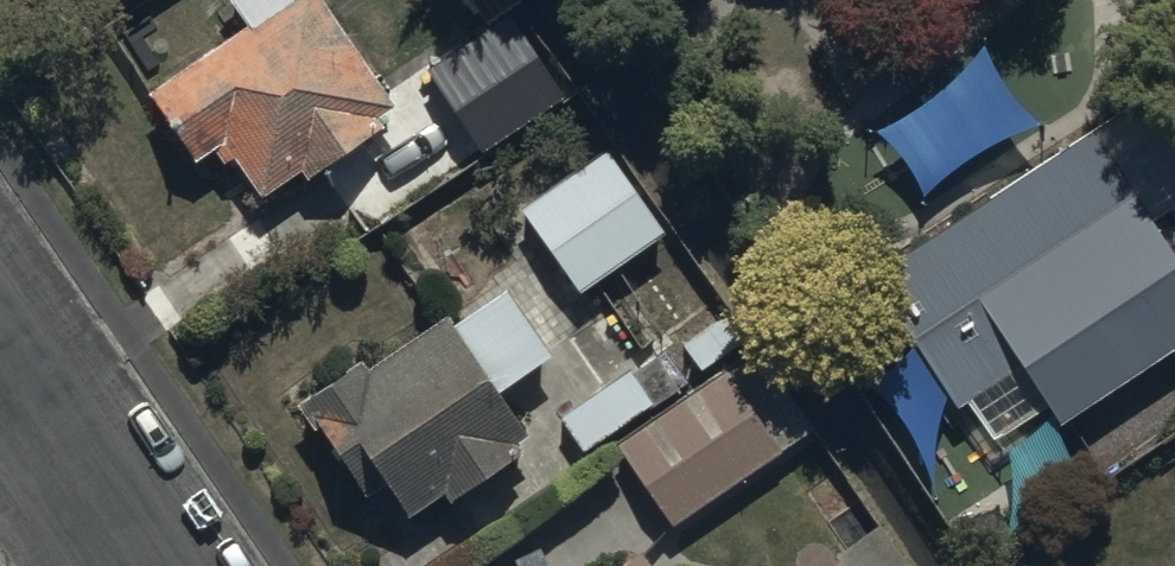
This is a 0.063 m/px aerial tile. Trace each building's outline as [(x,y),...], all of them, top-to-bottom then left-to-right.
[(392,110),(320,0),(226,0),(246,30),(148,93),(198,165),(212,156),(219,168),(235,157),(262,198),(299,173),(303,180),(381,130),(375,121),(392,110)] [(571,88),(543,49),(550,45),(520,0),(472,0),(487,23),(448,49),(475,89),(458,101),(487,144),(571,88)] [(870,277),(958,412),(1020,373),(1055,427),(1174,350),(1174,270),(1090,137),(870,277)] [(607,154),(519,212),(578,300),(665,242),(607,154)] [(324,430),(368,498),(387,484),(408,517),(442,496),(447,504),(517,459),(512,451),(531,439),(501,393),(551,361),(505,289),(453,322),(450,317),(367,370),(362,362),(294,405),(314,437),(324,430)] [(760,353),(615,449),(670,531),(815,435),(760,353)] [(654,358),(559,421),(582,456),(677,393),(654,358)] [(836,560),(840,565),(906,565),(880,529),(836,560)] [(628,565),(650,565),(643,555),(628,565)]
